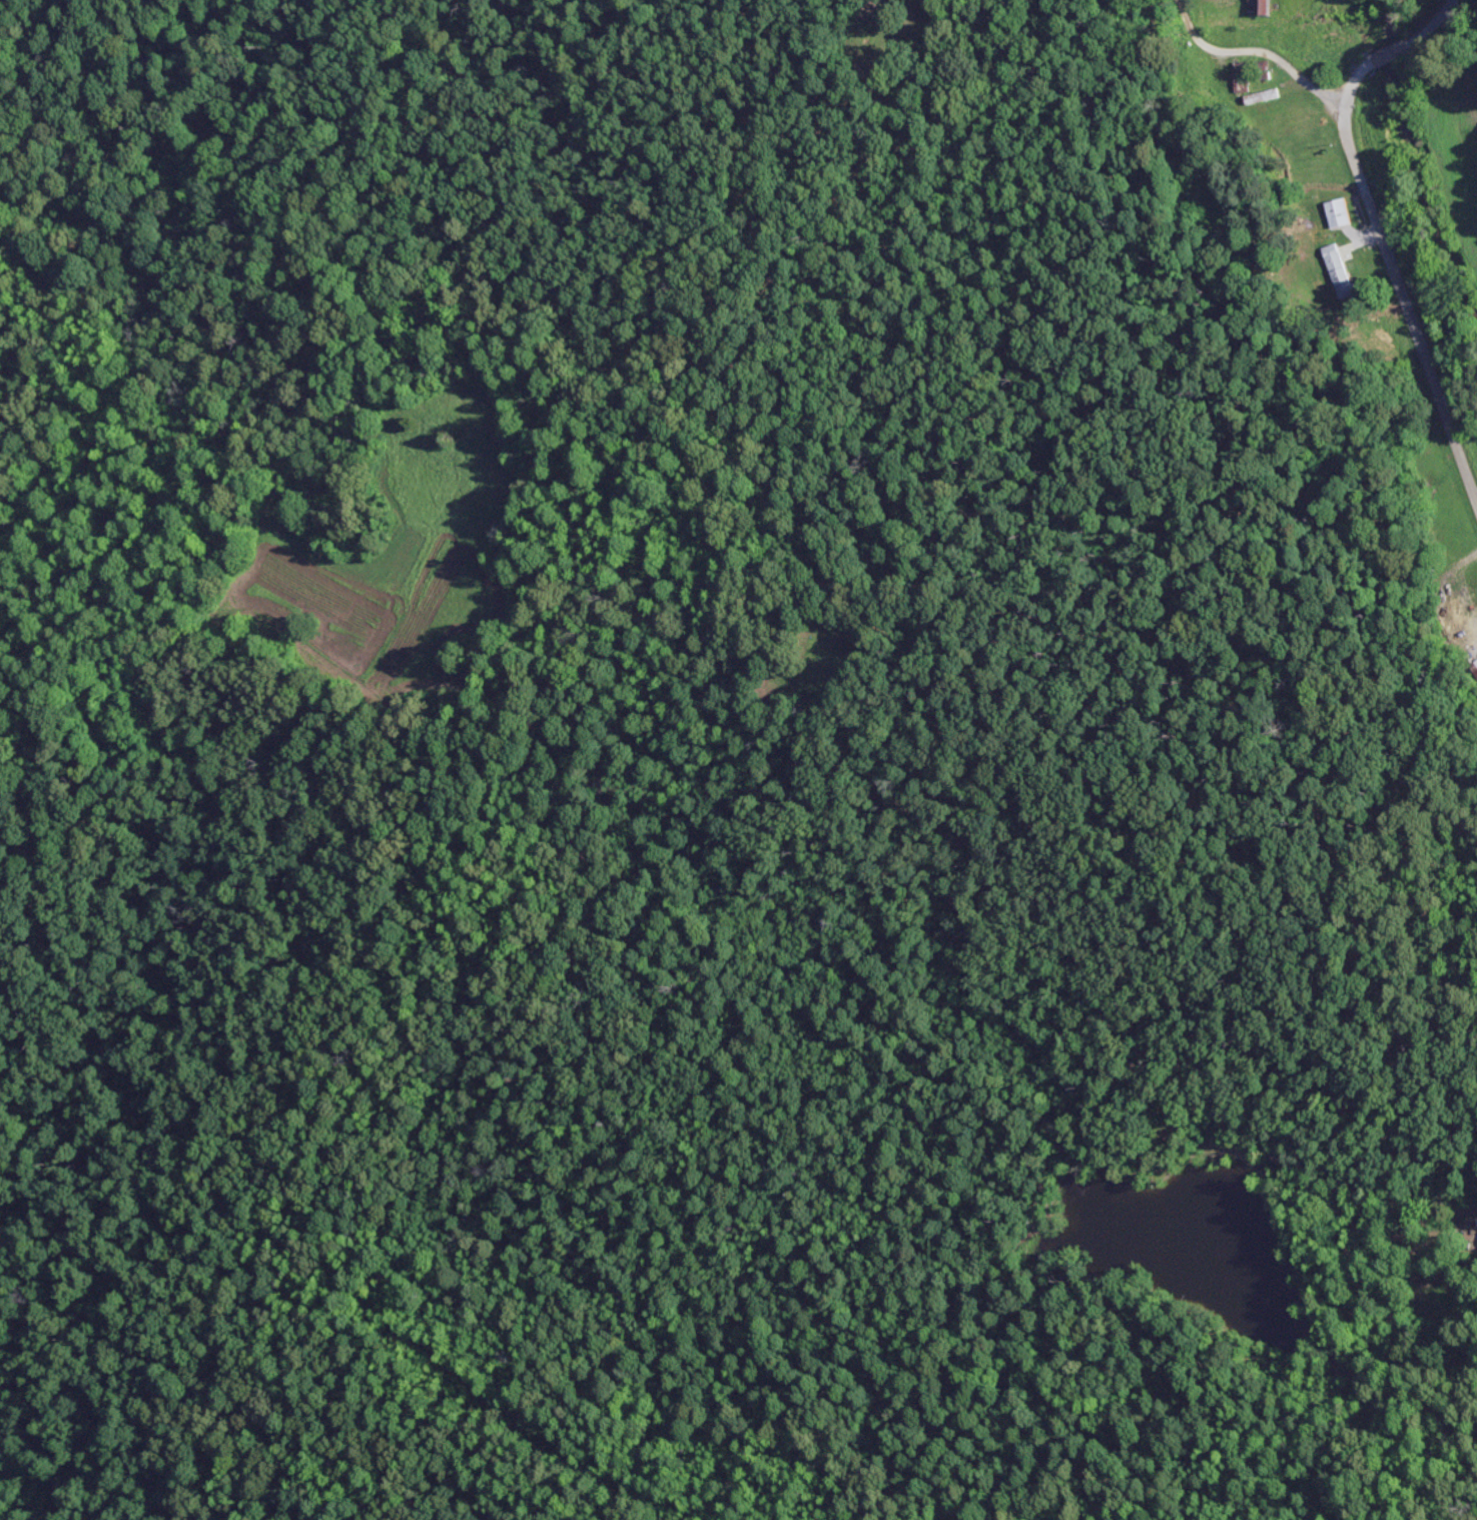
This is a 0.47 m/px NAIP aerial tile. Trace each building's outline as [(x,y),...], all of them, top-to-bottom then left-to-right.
[(1353,225),(1347,198),(1327,203),(1333,229),(1353,225)] [(1340,243),(1324,249),(1342,300),(1358,295),(1340,243)]
